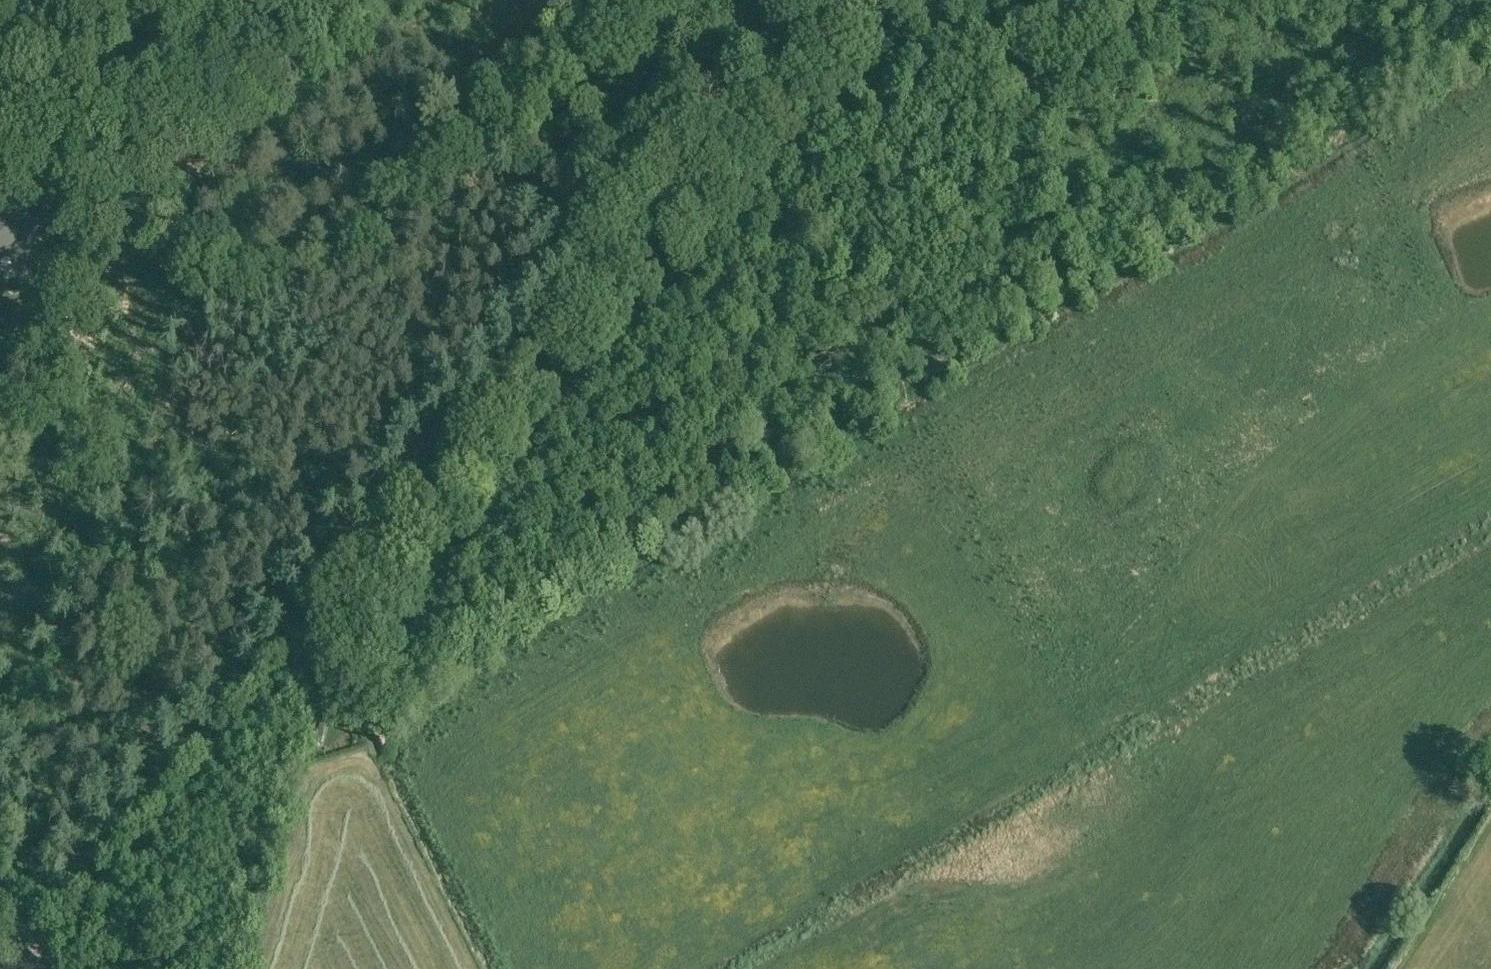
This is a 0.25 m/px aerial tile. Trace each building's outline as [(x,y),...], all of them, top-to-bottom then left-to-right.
[(3,251),(11,262),(30,273),(55,230),(35,218),(18,247),(14,242),(0,225),(0,253),(3,251)]
